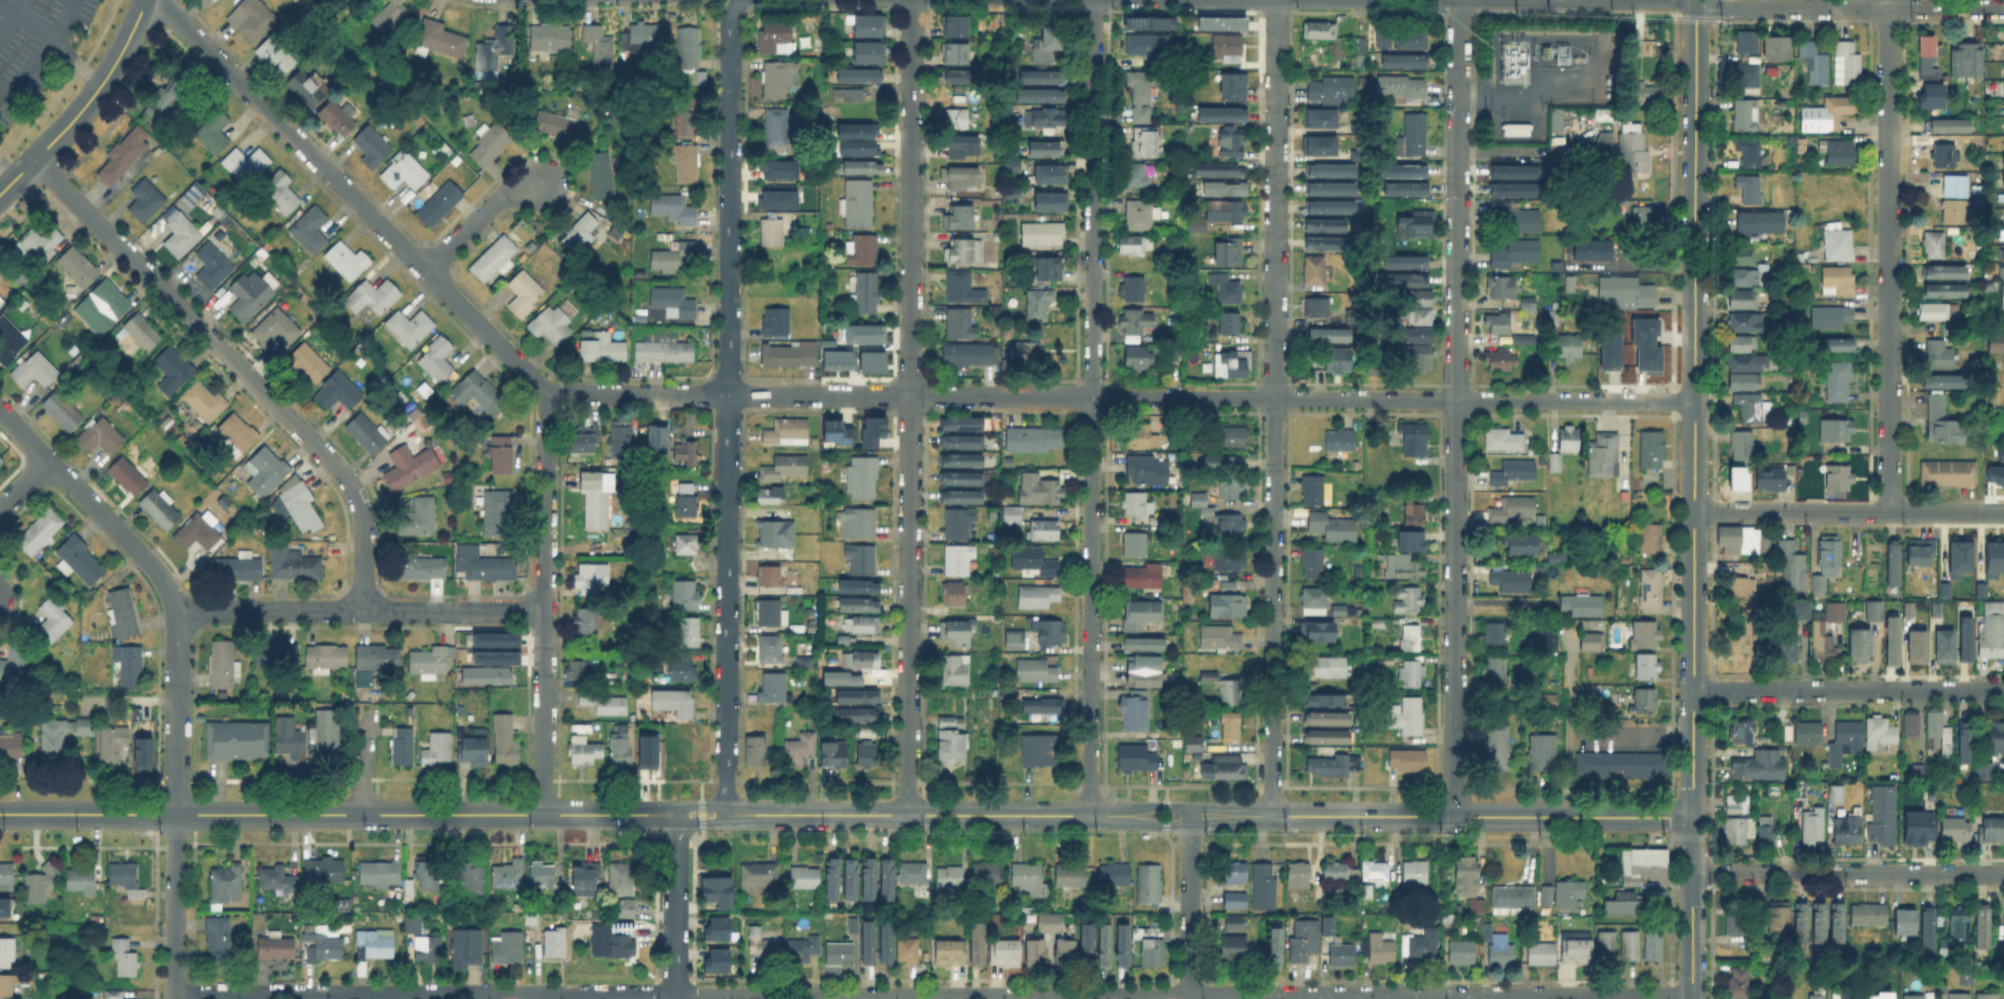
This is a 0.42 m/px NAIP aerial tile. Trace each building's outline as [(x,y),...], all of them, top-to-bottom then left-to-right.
[(225,19),(243,0),(257,0),(277,19),(252,45),(236,29),(225,19)] [(371,19),(390,0),(402,0),(401,1),(409,9),(384,33),(371,19)] [(1051,48),(1051,65),(1029,65),(1029,47),(1019,47),(1019,31),(1039,31),(1039,15),(1061,15),(1061,48),(1051,48)] [(1126,15),(1177,16),(1177,26),(1126,26),(1126,15)] [(854,36),(854,16),(887,16),(887,37),(854,36)] [(1195,29),(1245,29),(1245,16),(1196,16),(1195,29)] [(942,39),(942,17),(969,17),(969,39),(942,39)] [(467,38),(460,60),(427,49),(425,58),(414,54),(425,18),(444,25),(442,30),(467,38)] [(792,22),(791,42),(795,42),(796,55),(760,56),(759,32),(765,31),(765,23),(792,22)] [(1338,23),(1337,38),(1336,38),(1336,39),(1328,38),(1328,39),(1308,38),(1308,37),(1305,37),(1305,22),(1338,23)] [(555,26),(570,27),(570,52),(529,53),(529,26),(540,27),(541,23),(555,23),(555,26)] [(662,24),(662,44),(632,44),(632,50),(622,50),(622,33),(630,33),(630,24),(662,24)] [(500,70),(476,70),(476,44),(485,44),(485,39),(496,39),(496,25),(515,25),(515,56),(500,56),(500,70)] [(603,26),(604,37),(614,37),(613,75),(595,74),(595,45),(582,45),(583,26),(603,26)] [(699,27),(699,67),(677,67),(678,26),(699,27)] [(1396,50),(1396,29),(1429,29),(1429,50),(1396,50)] [(1375,49),(1375,30),(1391,30),(1391,49),(1375,49)] [(1244,36),(1243,57),(1228,57),(1228,63),(1216,63),(1216,70),(1207,70),(1207,32),(1226,32),(1226,36),(1244,36)] [(1738,54),(1738,32),(1758,32),(1758,54),(1738,54)] [(297,60),(281,76),(255,50),(272,33),(297,60)] [(1934,60),(1934,65),(1940,65),(1941,77),(1921,77),(1921,52),(1915,52),(1914,33),(1937,33),(1937,57),(1936,57),(1936,60),(1934,60)] [(1171,36),(1170,56),(1127,55),(1127,35),(1171,36)] [(1765,59),(1765,38),(1791,38),(1790,60),(1765,59)] [(1830,54),(1830,85),(1812,84),(1812,57),(1801,57),(1802,41),(1820,41),(1820,54),(1830,54)] [(1656,58),(1656,42),(1674,42),(1674,58),(1656,58)] [(1857,42),(1856,54),(1863,54),(1861,93),(1848,93),(1847,85),(1836,86),(1835,42),(1857,42)] [(853,63),(853,44),(886,44),(886,63),(853,63)] [(1954,78),(1954,45),(1984,45),(1984,78),(1954,78)] [(942,65),(942,46),(968,46),(968,65),(942,65)] [(1382,69),(1382,56),(1428,56),(1427,69),(1382,69)] [(798,63),(797,74),(799,74),(799,87),(792,87),(792,89),(786,89),(786,100),(765,99),(765,83),(762,83),(762,72),(764,72),(764,63),(798,63)] [(1248,63),(1248,71),(1234,71),(1234,63),(1248,63)] [(1761,66),(1761,95),(1747,95),(1747,88),(1746,88),(1746,79),(1739,79),(1739,66),(1761,66)] [(300,67),(312,79),(318,73),(332,86),(313,106),(305,98),(304,99),(286,82),(300,67)] [(1017,82),(1017,69),(1062,69),(1062,82),(1017,82)] [(837,84),(837,70),(883,70),(883,84),(837,84)] [(195,82),(185,100),(187,101),(179,114),(173,111),(166,123),(159,119),(155,116),(153,115),(145,111),(161,85),(167,87),(176,71),(195,82)] [(1152,86),(1151,104),(1142,104),(1142,105),(1151,105),(1151,122),(1133,122),(1133,105),(1136,106),(1136,104),(1133,104),(1133,86),(1127,86),(1127,71),(1155,71),(1155,85),(1152,86)] [(945,85),(945,72),(985,73),(985,85),(945,85)] [(1249,74),(1250,99),(1222,99),(1222,83),(1214,82),(1215,74),(1249,74)] [(1323,96),(1323,100),(1308,100),(1308,80),(1322,80),(1322,76),(1355,76),(1354,96),(1323,96)] [(1426,79),(1426,98),(1406,98),(1406,96),(1376,96),(1376,76),(1408,76),(1408,79),(1426,79)] [(1634,100),(1634,81),(1660,81),(1660,100),(1634,100)] [(1920,107),(1920,94),(1925,94),(1925,82),(1944,82),(1944,107),(1920,107)] [(861,87),(830,88),(831,99),(861,99),(861,87)] [(1014,88),(1062,88),(1062,101),(1014,101),(1014,88)] [(357,123),(339,139),(317,115),(337,95),(348,104),(342,108),(357,123)] [(696,98),(696,112),(699,111),(698,123),(697,123),(697,135),(676,134),(677,96),(698,96),(698,98),(696,98)] [(1861,98),(1861,117),(1841,116),(1841,136),(1827,135),(1827,133),(1802,133),(1802,108),(1826,108),(1826,98),(1861,98)] [(1759,101),(1759,108),(1760,108),(1760,124),(1767,124),(1767,132),(1734,132),(1734,120),(1736,119),(1736,100),(1759,101)] [(1788,102),(1788,109),(1778,109),(1778,101),(1788,102)] [(219,106),(232,120),(222,130),(233,141),(217,156),(195,134),(201,128),(196,123),(204,115),(207,118),(219,106)] [(581,110),(573,141),(529,130),(534,108),(567,116),(569,107),(581,110)] [(1338,127),(1307,127),(1307,107),(1338,107),(1338,127)] [(962,108),(962,114),(967,114),(967,126),(945,126),(945,120),(941,120),(942,114),(945,114),(946,108),(962,108)] [(1067,111),(1067,127),(1055,127),(1055,128),(1032,128),(1032,127),(1026,127),(1026,112),(1042,112),(1042,108),(1056,108),(1056,111),(1067,111)] [(789,109),(788,146),(766,146),(766,109),(789,109)] [(1198,120),(1198,110),(1245,110),(1245,120),(1198,120)] [(1427,114),(1427,156),(1405,156),(1406,114),(1427,114)] [(588,120),(587,128),(580,127),(582,118),(588,120)] [(496,120),(513,137),(502,149),(503,150),(483,169),(469,154),(479,144),(476,141),(481,135),(476,130),(484,123),(489,128),(496,120)] [(1973,120),(1973,134),(1927,134),(1928,122),(1973,120)] [(1617,121),(1616,168),(1625,169),(1625,172),(1647,172),(1648,149),(1642,149),(1643,130),(1638,130),(1639,122),(1617,121)] [(878,155),(878,145),(873,145),(873,133),(877,133),(877,122),(836,123),(837,156),(878,155)] [(1527,122),(1500,123),(1500,135),(1528,134),(1527,122)] [(146,139),(150,142),(110,185),(98,173),(103,168),(112,156),(108,154),(120,140),(123,142),(137,123),(149,134),(146,139)] [(380,163),(373,170),(360,158),(366,153),(352,139),(369,123),(394,148),(380,162),(380,163)] [(1237,124),(1237,127),(1245,127),(1245,139),(1243,139),(1243,144),(1245,144),(1244,155),(1221,155),(1222,127),(1226,127),(1226,124),(1237,124)] [(1154,128),(1154,133),(1159,132),(1159,160),(1132,159),(1131,144),(1123,144),(1124,141),(1124,128),(1154,128)] [(1307,135),(1338,135),(1338,155),(1307,154),(1307,135)] [(981,137),(980,158),(949,158),(948,136),(981,137)] [(1614,155),(1598,156),(1598,140),(1614,139),(1614,155)] [(1761,139),(1761,158),(1763,159),(1763,168),(1744,168),(1744,151),(1738,151),(1738,146),(1735,146),(1735,142),(1737,142),(1737,139),(1761,139)] [(1808,140),(1808,151),(1798,151),(1798,140),(1808,140)] [(1855,140),(1857,166),(1828,166),(1829,140),(1855,140)] [(1027,158),(1027,143),(1058,144),(1058,158),(1027,158)] [(1957,144),(1957,152),(1962,152),(1961,161),(1957,161),(1956,168),(1935,168),(1935,160),(1932,160),(1932,152),(1935,153),(1935,144),(1957,144)] [(697,145),(699,184),(677,183),(676,164),(671,164),(669,145),(697,145)] [(235,148),(247,159),(258,148),(271,162),(246,188),(220,163),(235,148)] [(618,196),(596,200),(589,154),(611,151),(618,196)] [(408,152),(430,174),(414,189),(404,178),(393,189),(379,175),(393,161),(396,164),(408,152)] [(796,178),(760,178),(760,170),(756,170),(756,159),(796,160),(796,178)] [(1019,159),(1019,170),(1002,170),(1002,159),(1019,159)] [(843,175),(843,161),(883,161),(883,176),(843,175)] [(1385,174),(1385,161),(1429,161),(1429,175),(1385,174)] [(1487,163),(1538,164),(1538,177),(1487,177),(1487,163)] [(1066,164),(1066,183),(1032,183),(1032,164),(1066,164)] [(1150,177),(1150,187),(1126,187),(1127,178),(1124,178),(1124,172),(1127,172),(1127,164),(1145,164),(1145,177),(1150,177)] [(1194,177),(1194,165),(1244,165),(1244,177),(1194,177)] [(1307,179),(1307,165),(1356,165),(1356,179),(1307,179)] [(980,169),(981,189),(949,188),(949,180),(941,180),(941,168),(980,169)] [(302,203),(287,217),(260,190),(273,178),(272,177),(280,170),(292,182),(286,187),(302,203)] [(169,199),(144,224),(128,208),(139,197),(132,190),(146,176),(169,199)] [(1762,176),(1762,196),(1764,196),(1764,205),(1745,205),(1745,188),(1738,188),(1738,176),(1762,176)] [(1944,198),(1945,176),(1969,176),(1969,198),(1944,198)] [(448,180),(463,195),(430,228),(415,213),(434,194),(430,191),(437,184),(440,188),(448,180)] [(872,181),(872,228),(845,228),(845,214),(839,214),(839,199),(845,200),(845,181),(872,181)] [(1384,182),(1428,182),(1428,195),(1384,195),(1384,182)] [(1487,182),(1538,182),(1538,196),(1487,196),(1487,182)] [(1204,197),(1204,183),(1247,183),(1247,197),(1204,197)] [(1307,198),(1307,185),(1356,185),(1356,198),(1307,198)] [(1020,187),(1020,198),(1004,198),(1004,187),(1020,187)] [(796,208),(756,208),(756,198),(760,198),(760,189),(796,190),(796,208)] [(1064,201),(1064,208),(1034,208),(1034,191),(1064,191),(1064,201)] [(697,207),(697,227),(679,227),(679,222),(668,222),(668,216),(651,216),(651,196),(686,196),(686,207),(697,207)] [(1153,200),(1153,207),(1161,207),(1161,219),(1153,219),(1153,230),(1128,230),(1128,222),(1127,222),(1127,200),(1153,200)] [(1975,209),(1975,217),(1971,217),(1970,223),(1963,222),(1963,225),(1945,224),(1946,208),(1944,208),(1944,201),(1971,202),(1971,209),(1975,209)] [(1206,222),(1206,202),(1242,202),(1242,222),(1206,222)] [(1621,202),(1621,212),(1604,212),(1605,202),(1621,202)] [(328,241),(313,255),(288,230),(315,204),(328,218),(317,229),(328,241)] [(947,231),(947,204),(978,204),(978,231),(947,231)] [(1307,216),(1307,204),(1358,204),(1358,216),(1307,216)] [(1541,211),(1541,233),(1509,233),(1509,224),(1492,224),(1492,204),(1512,204),(1512,211),(1541,211)] [(1655,208),(1655,234),(1643,234),(1643,232),(1635,232),(1635,207),(1655,208)] [(206,233),(181,257),(165,240),(176,230),(169,222),(183,208),(206,233)] [(595,236),(576,254),(562,239),(568,233),(566,231),(588,210),(599,221),(590,230),(595,236)] [(1785,213),(1785,234),(1739,234),(1739,213),(1785,213)] [(1396,239),(1396,219),(1436,220),(1436,240),(1396,239)] [(784,220),(784,246),(761,246),(761,220),(784,220)] [(1183,232),(1183,220),(1204,220),(1204,232),(1183,232)] [(1303,232),(1303,221),(1346,222),(1346,232),(1303,232)] [(1019,246),(1019,224),(1064,224),(1063,247),(1019,246)] [(55,226),(64,235),(53,247),(57,251),(42,267),(24,249),(18,254),(11,247),(20,238),(23,241),(35,229),(42,235),(44,232),(46,234),(55,226)] [(1854,230),(1854,248),(1856,248),(1856,261),(1826,261),(1826,231),(1854,230)] [(240,265),(214,289),(186,262),(219,231),(237,250),(233,258),(240,265)] [(1946,233),(1946,258),(1930,258),(1930,252),(1927,252),(1927,233),(1946,233)] [(514,264),(504,275),(499,270),(484,284),(469,269),(504,234),(519,249),(510,259),(514,264)] [(694,235),(694,242),(698,241),(698,261),(686,261),(687,276),(661,275),(661,271),(651,271),(650,251),(673,252),(673,243),(676,242),(675,236),(694,235)] [(854,235),(866,235),(878,235),(879,267),(847,267),(846,241),(853,241),(854,235)] [(1153,239),(1153,250),(1145,250),(1144,257),(1137,257),(1127,257),(1127,254),(1117,254),(1117,237),(1144,237),(1145,239),(1153,239)] [(1241,266),(1213,266),(1213,243),(1223,243),(1223,237),(1241,238),(1241,266)] [(339,239),(354,255),(360,250),(371,261),(350,282),(323,256),(339,239)] [(1305,252),(1305,240),(1346,240),(1346,252),(1305,252)] [(951,264),(947,264),(947,250),(951,250),(951,241),(981,241),(981,264),(951,264)] [(1541,241),(1541,263),(1511,263),(1511,270),(1492,270),(1492,249),(1509,249),(1509,241),(1541,241)] [(1614,241),(1614,261),(1576,261),(1576,241),(1614,241)] [(103,270),(87,287),(58,259),(74,242),(103,270)] [(1758,248),(1758,265),(1732,265),(1732,248),(1758,248)] [(1385,255),(1429,255),(1429,268),(1385,268),(1385,255)] [(1325,257),(1325,269),(1327,269),(1326,286),(1305,285),(1305,266),(1306,266),(1306,257),(1325,257)] [(1064,259),(1063,284),(1038,284),(1037,259),(1059,258),(1064,259)] [(1855,274),(1855,295),(1838,295),(1838,293),(1825,293),(1825,286),(1824,286),(1824,267),(1853,267),(1852,273),(1855,274)] [(1925,281),(1925,268),(1968,268),(1968,282),(1925,281)] [(545,291),(520,317),(508,305),(519,294),(508,284),(523,269),(545,291)] [(1760,270),(1762,285),(1752,285),(1752,287),(1732,286),(1731,271),(1760,270)] [(254,271),(261,278),(268,271),(281,285),(274,292),(275,293),(244,324),(228,308),(239,298),(229,288),(243,274),(247,278),(254,271)] [(878,272),(878,288),(881,288),(880,303),(878,303),(878,314),(857,314),(857,309),(851,309),(852,294),(858,294),(857,272),(878,272)] [(978,291),(978,303),(947,302),(947,272),(972,273),(971,291),(978,291)] [(1242,282),(1242,288),(1243,288),(1243,299),(1242,299),(1241,304),(1219,304),(1220,291),(1217,291),(1217,285),(1211,285),(1210,273),(1230,274),(1230,282),(1242,282)] [(1430,273),(1430,286),(1385,286),(1385,273),(1430,273)] [(293,280),(287,285),(282,280),(288,275),(293,280)] [(1517,276),(1516,299),(1490,298),(1491,275),(1517,276)] [(133,300),(117,317),(92,291),(108,276),(133,300)] [(1145,277),(1145,302),(1124,302),(1124,294),(1120,294),(1119,284),(1124,284),(1124,277),(1145,277)] [(1658,286),(1658,307),(1638,307),(1638,301),(1601,301),(1601,278),(1641,278),(1641,286),(1658,286)] [(366,279),(376,289),(387,279),(402,295),(377,319),(352,293),(366,279)] [(1926,298),(1926,286),(1968,286),(1967,298),(1926,298)] [(696,300),(696,319),(666,318),(666,308),(650,308),(651,289),(685,290),(685,300),(696,300)] [(1420,289),(1432,289),(1432,305),(1412,305),(1412,289),(1420,289)] [(9,299),(0,308),(0,290),(9,299)] [(1056,291),(1056,301),(1049,301),(1049,311),(1047,311),(1047,321),(1027,321),(1027,290),(1056,291)] [(118,319),(106,333),(75,306),(91,291),(118,319)] [(1754,293),(1755,296),(1759,296),(1759,310),(1755,310),(1755,311),(1731,311),(1731,293),(1754,293)] [(1536,296),(1536,306),(1521,306),(1521,296),(1536,296)] [(568,299),(579,311),(571,319),(572,320),(568,324),(574,330),(558,346),(545,332),(539,338),(528,326),(549,305),(554,310),(558,305),(560,307),(568,299)] [(1330,300),(1330,319),(1305,319),(1305,307),(1307,307),(1307,299),(1330,300)] [(1960,304),(1960,320),(1921,320),(1921,315),(1918,314),(1917,309),(1920,308),(1921,304),(1960,304)] [(302,331),(287,347),(276,335),(265,346),(251,332),(277,306),(302,331)] [(791,308),(791,334),(773,333),(773,336),(763,336),(763,317),(766,317),(766,308),(791,308)] [(979,326),(978,339),(948,339),(948,308),(973,308),(972,326),(979,326)] [(1559,308),(1559,324),(1549,323),(1549,308),(1559,308)] [(1855,308),(1855,322),(1844,322),(1845,329),(1814,329),(1814,308),(1855,308)] [(165,336),(151,350),(125,325),(140,309),(150,319),(149,319),(165,336)] [(1365,309),(1365,323),(1348,323),(1348,309),(1365,309)] [(397,310),(409,321),(420,310),(435,325),(410,350),(384,324),(397,310)] [(1144,310),(1144,336),(1125,336),(1125,328),(1119,328),(1119,318),(1125,318),(1125,310),(1144,310)] [(1433,310),(1434,325),(1407,325),(1407,323),(1401,323),(1401,318),(1397,318),(1397,314),(1401,314),(1401,310),(1433,310)] [(7,365),(0,358),(0,344),(5,339),(0,334),(0,316),(5,311),(32,338),(19,351),(20,352),(7,365)] [(1241,312),(1241,321),(1242,321),(1242,328),(1241,328),(1241,336),(1221,335),(1221,312),(1241,312)] [(1507,313),(1507,315),(1511,315),(1511,334),(1491,334),(1491,326),(1486,326),(1486,315),(1500,315),(1500,313),(1507,313)] [(1765,323),(1769,323),(1769,332),(1731,332),(1731,324),(1729,324),(1729,320),(1732,320),(1732,314),(1765,314),(1765,323)] [(1634,345),(1634,344),(1630,344),(1630,317),(1657,317),(1657,334),(1653,334),(1653,345),(1634,345)] [(1013,322),(1013,336),(1005,336),(1005,322),(1013,322)] [(881,343),(842,342),(842,323),(881,324),(881,343)] [(1598,369),(1598,324),(1618,324),(1618,369),(1598,369)] [(1432,328),(1432,333),(1435,333),(1435,340),(1432,340),(1432,344),(1411,344),(1411,342),(1402,342),(1402,330),(1412,330),(1412,328),(1432,328)] [(1308,343),(1308,329),(1349,329),(1349,343),(1308,343)] [(627,342),(627,361),(614,362),(614,364),(599,364),(599,361),(582,361),(582,331),(611,331),(611,342),(627,342)] [(676,333),(676,343),(694,343),(695,363),(679,364),(679,367),(663,367),(662,364),(635,363),(634,338),(642,339),(642,342),(658,341),(657,333),(676,333)] [(454,369),(439,384),(415,359),(440,334),(454,348),(443,358),(454,369)] [(1528,334),(1528,344),(1513,344),(1513,334),(1528,334)] [(1991,334),(2003,334),(2003,354),(1991,354),(1991,334)] [(1583,357),(1576,362),(1565,362),(1558,357),(1558,336),(1583,336),(1583,357)] [(1752,338),(1751,354),(1730,354),(1730,337),(1752,338)] [(814,339),(814,364),(796,364),(796,366),(759,366),(759,342),(766,342),(766,345),(796,345),(796,339),(814,339)] [(818,347),(818,339),(834,339),(834,347),(818,347)] [(1808,353),(1808,340),(1853,340),(1853,353),(1808,353)] [(305,341),(331,368),(316,384),(300,368),(294,374),(283,363),(305,341)] [(1955,350),(1954,371),(1928,371),(1928,341),(1946,341),(1946,350),(1955,350)] [(82,348),(76,355),(70,349),(76,343),(82,348)] [(172,343),(187,359),(189,357),(199,367),(171,395),(159,383),(169,373),(155,359),(172,343)] [(1041,343),(1041,348),(1044,348),(1044,355),(1041,355),(1041,359),(1010,358),(1011,350),(1015,350),(1015,343),(1041,343)] [(1411,344),(1432,344),(1432,349),(1434,349),(1434,354),(1432,355),(1432,369),(1412,369),(1412,360),(1411,360),(1411,354),(1405,354),(1405,344),(1411,344)] [(970,369),(961,370),(957,369),(955,367),(943,366),(943,345),(993,345),(993,347),(1000,347),(999,365),(971,366),(970,369)] [(1659,345),(1653,345),(1634,345),(1634,369),(1643,369),(1643,373),(1659,373),(1659,345)] [(1156,356),(1156,367),(1150,367),(1150,369),(1143,369),(1142,373),(1133,373),(1133,369),(1126,369),(1126,346),(1149,347),(1149,356),(1156,356)] [(40,348),(62,370),(47,386),(36,376),(26,386),(12,372),(26,358),(28,360),(40,348)] [(1352,348),(1352,371),(1326,371),(1326,349),(1352,348)] [(1541,357),(1529,357),(1529,348),(1541,348),(1541,357)] [(851,349),(851,369),(821,369),(821,349),(851,349)] [(1511,349),(1511,356),(1519,356),(1519,365),(1512,365),(1512,371),(1490,371),(1490,364),(1486,364),(1486,353),(1499,353),(1498,349),(1511,349)] [(883,350),(884,372),(857,372),(857,350),(883,350)] [(1179,350),(1179,364),(1169,363),(1169,350),(1179,350)] [(1253,351),(1253,368),(1247,368),(1247,377),(1228,377),(1227,363),(1221,363),(1221,354),(1230,354),(1230,351),(1253,351)] [(86,356),(75,366),(72,363),(83,352),(86,356)] [(1770,357),(1770,369),(1764,369),(1764,373),(1728,372),(1728,356),(1770,357)] [(1379,359),(1379,374),(1368,374),(1368,358),(1379,359)] [(1013,361),(1013,376),(1005,376),(1005,361),(1013,361)] [(1849,382),(1849,403),(1827,403),(1827,363),(1851,362),(1851,382),(1849,382)] [(364,393),(349,408),(338,398),(328,408),(314,394),(324,384),(323,383),(338,367),(364,393)] [(474,368),(485,379),(486,378),(508,401),(494,416),(472,395),(461,406),(447,392),(460,380),(461,380),(474,368)] [(1757,375),(1757,391),(1732,391),(1732,375),(1757,375)] [(1924,391),(1924,376),(1967,376),(1967,391),(1924,391)] [(201,378),(216,394),(221,390),(232,402),(211,422),(184,395),(201,378)] [(87,416),(72,431),(44,403),(58,388),(87,416)] [(1761,396),(1761,426),(1741,426),(1741,406),(1733,406),(1733,396),(1761,396)] [(1948,397),(1948,421),(1965,421),(1965,443),(1937,443),(1937,442),(1929,442),(1929,396),(1948,397)] [(235,410),(247,421),(252,426),(254,424),(263,434),(246,452),(245,451),(240,456),(225,440),(229,435),(220,426),(235,410)] [(345,428),(361,413),(388,440),(373,456),(345,428)] [(105,414),(127,437),(113,452),(102,441),(92,451),(79,437),(88,428),(85,425),(95,416),(99,420),(105,414)] [(859,446),(859,416),(884,416),(884,436),(876,436),(876,446),(859,446)] [(631,418),(630,424),(631,424),(631,452),(625,452),(625,456),(612,456),(612,418),(631,418)] [(807,418),(807,438),(793,438),(793,444),(761,443),(761,429),(773,429),(773,418),(807,418)] [(941,429),(941,418),(981,418),(981,430),(941,429)] [(820,419),(841,419),(841,427),(850,427),(850,443),(831,443),(831,440),(820,440),(820,419)] [(1851,421),(1851,422),(1855,422),(1856,434),(1851,434),(1851,443),(1821,443),(1822,420),(1851,421)] [(1137,424),(1142,424),(1142,423),(1151,423),(1150,434),(1160,434),(1160,448),(1145,447),(1145,450),(1132,450),(1131,448),(1124,447),(1124,424),(1126,424),(1126,423),(1137,423),(1137,424)] [(650,448),(650,424),(668,424),(668,449),(650,448)] [(572,451),(572,425),(598,425),(598,451),(572,451)] [(1246,425),(1246,447),(1218,447),(1218,446),(1208,446),(1208,428),(1219,428),(1219,425),(1246,425)] [(1382,425),(1382,439),(1367,439),(1367,425),(1382,425)] [(1429,425),(1428,458),(1404,458),(1405,435),(1399,435),(1399,425),(1429,425)] [(1575,426),(1575,430),(1580,430),(1580,453),(1561,452),(1561,430),(1566,430),(1566,426),(1575,426)] [(1062,428),(1062,448),(1046,448),(1046,451),(1006,451),(1007,427),(1062,428)] [(1357,430),(1357,451),(1327,451),(1328,431),(1341,432),(1341,430),(1357,430)] [(1524,435),(1524,451),(1522,451),(1522,455),(1514,455),(1514,454),(1508,454),(1508,452),(1486,451),(1486,430),(1510,430),(1510,435),(1524,435)] [(1664,431),(1663,443),(1666,443),(1666,458),(1663,458),(1663,469),(1641,469),(1642,431),(1664,431)] [(1620,432),(1620,463),(1615,463),(1615,478),(1589,479),(1588,442),(1597,442),(1597,434),(1620,432)] [(1731,459),(1732,432),(1755,432),(1755,459),(1731,459)] [(496,472),(495,472),(496,434),(514,434),(514,445),(516,445),(515,472),(496,472)] [(940,444),(940,434),(977,434),(977,444),(940,444)] [(695,439),(695,464),(684,464),(684,457),(673,457),(673,441),(684,441),(685,439),(695,439)] [(408,441),(416,454),(434,444),(447,462),(425,475),(423,474),(396,490),(386,472),(399,464),(391,451),(408,441)] [(266,446),(281,462),(283,460),(293,470),(263,500),(247,484),(254,477),(244,467),(266,446)] [(1996,446),(2003,446),(2003,460),(1996,460),(1996,446)] [(940,464),(940,451),(981,451),(981,464),(940,464)] [(125,453),(137,466),(141,462),(152,473),(148,477),(152,481),(138,495),(132,489),(131,490),(110,468),(125,453)] [(807,454),(807,474),(779,474),(779,480),(760,480),(760,466),(773,466),(773,454),(807,454)] [(1203,468),(1203,454),(1241,454),(1241,468),(1203,468)] [(1562,454),(1562,472),(1551,472),(1551,454),(1562,454)] [(1002,456),(1011,456),(1011,465),(1002,465),(1002,456)] [(1155,456),(1155,462),(1169,461),(1170,487),(1132,486),(1133,479),(1127,479),(1128,456),(1155,456)] [(875,480),(875,500),(851,500),(851,484),(847,484),(846,467),(851,467),(851,458),(878,458),(878,480),(875,480)] [(1537,462),(1537,481),(1509,480),(1509,486),(1492,486),(1492,472),(1504,472),(1504,461),(1537,462)] [(1361,462),(1361,471),(1353,470),(1353,462),(1361,462)] [(1923,485),(1923,462),(1978,463),(1978,486),(1923,485)] [(1985,465),(2003,465),(2003,487),(1985,487),(1985,465)] [(1857,484),(1850,485),(1850,494),(1841,494),(1832,494),(1827,493),(1828,467),(1842,468),(1851,466),(1851,474),(1857,474),(1857,484)] [(1786,469),(1786,492),(1765,492),(1765,490),(1757,490),(1757,469),(1786,469)] [(607,481),(607,527),(583,527),(583,491),(578,491),(578,470),(600,470),(600,481),(607,481)] [(941,484),(941,470),(982,470),(982,484),(941,484)] [(1016,502),(1017,486),(1019,486),(1019,470),(1037,470),(1037,478),(1057,478),(1057,486),(1062,486),(1062,495),(1057,495),(1057,502),(1016,502)] [(1242,476),(1242,485),(1246,485),(1246,492),(1242,492),(1242,501),(1222,501),(1222,476),(1242,476)] [(1325,476),(1325,506),(1305,506),(1305,493),(1303,493),(1304,476),(1325,476)] [(309,503),(324,527),(312,534),(310,530),(302,535),(290,515),(280,521),(268,503),(302,482),(314,500),(309,503)] [(696,482),(696,515),(677,516),(677,491),(674,492),(673,482),(696,482)] [(783,484),(782,496),(779,496),(779,501),(755,501),(756,486),(771,486),(771,484),(783,484)] [(156,486),(162,492),(166,488),(176,499),(172,502),(184,515),(168,530),(141,501),(156,486)] [(516,489),(516,512),(511,512),(511,534),(486,534),(486,503),(476,503),(476,494),(486,494),(486,489),(516,489)] [(940,503),(940,489),(982,489),(982,503),(940,503)] [(1418,498),(1418,489),(1432,489),(1432,498),(1418,498)] [(1377,491),(1377,499),(1365,499),(1365,491),(1377,491)] [(1147,493),(1146,518),(1134,518),(1134,516),(1125,516),(1125,508),(1122,508),(1122,500),(1125,501),(1125,493),(1147,493)] [(436,494),(437,532),(402,532),(401,511),(417,510),(417,494),(436,494)] [(1208,495),(1208,508),(1192,508),(1192,494),(1208,495)] [(1424,522),(1405,521),(1405,495),(1412,495),(1412,501),(1424,501),(1424,522)] [(1537,497),(1537,517),(1509,516),(1509,523),(1493,522),(1493,507),(1503,507),(1508,501),(1507,497),(1537,497)] [(58,537),(49,546),(45,542),(34,554),(19,539),(51,505),(66,520),(54,533),(58,537)] [(1022,525),(1004,526),(1003,507),(1023,506),(1022,525)] [(210,508),(222,518),(216,525),(223,532),(208,548),(200,539),(189,549),(176,536),(201,510),(205,513),(210,508)] [(875,510),(875,540),(842,540),(842,520),(836,520),(836,513),(844,513),(844,510),(875,510)] [(976,510),(977,522),(970,522),(970,541),(945,540),(945,510),(976,510)] [(1358,520),(1357,542),(1326,542),(1326,533),(1309,533),(1309,513),(1328,513),(1328,520),(1358,520)] [(1244,515),(1245,522),(1249,522),(1249,529),(1245,530),(1245,535),(1220,536),(1220,516),(1244,515)] [(794,518),(793,546),(758,546),(758,518),(794,518)] [(1060,521),(1060,541),(1032,541),(1032,539),(1027,539),(1027,532),(1031,531),(1031,521),(1060,521)] [(1663,525),(1663,538),(1665,538),(1665,555),(1643,555),(1644,525),(1663,525)] [(1718,552),(1718,526),(1768,527),(1768,552),(1718,552)] [(1426,539),(1426,551),(1399,551),(1399,530),(1424,530),(1424,539),(1426,539)] [(94,556),(108,569),(92,585),(76,568),(69,575),(59,564),(65,557),(58,550),(77,531),(90,545),(88,547),(96,555),(94,556)] [(1146,531),(1146,555),(1124,555),(1125,545),(1123,545),(1123,539),(1125,539),(1125,531),(1146,531)] [(697,549),(698,555),(676,555),(676,535),(699,535),(700,549),(697,549)] [(1542,541),(1542,548),(1539,548),(1539,557),(1510,557),(1510,548),(1504,548),(1504,536),(1539,536),(1539,541),(1542,541)] [(1838,536),(1838,541),(1841,542),(1841,568),(1838,568),(1838,576),(1827,576),(1827,596),(1813,596),(1813,575),(1822,575),(1822,567),(1819,567),(1819,541),(1823,541),(1823,536),(1838,536)] [(1885,583),(1885,538),(1898,538),(1898,583),(1885,583)] [(1970,539),(1970,571),(1959,571),(1959,578),(1947,578),(1947,539),(1970,539)] [(288,543),(288,557),(321,557),(321,579),(271,579),(272,548),(269,548),(269,540),(273,540),(272,543),(288,543)] [(1798,540),(1798,555),(1807,555),(1806,593),(1783,594),(1785,559),(1779,559),(1779,540),(1798,540)] [(1983,540),(2003,540),(2003,571),(1995,571),(1995,579),(1983,579),(1983,540)] [(1938,541),(1938,569),(1908,569),(1909,541),(1938,541)] [(876,546),(876,576),(851,576),(851,558),(845,558),(845,546),(876,546)] [(976,547),(976,559),(970,559),(970,577),(945,577),(945,547),(976,547)] [(1060,560),(1060,576),(1041,576),(1041,569),(1012,569),(1013,547),(1043,547),(1043,555),(1047,555),(1046,560),(1060,560)] [(497,549),(497,556),(520,556),(520,578),(499,578),(499,579),(486,580),(486,578),(468,578),(468,556),(482,556),(482,549),(497,549)] [(251,551),(250,558),(261,559),(260,580),(214,579),(214,558),(237,558),(238,550),(251,551)] [(1323,558),(1322,580),(1302,580),(1303,567),(1300,567),(1301,550),(1326,551),(1326,558),(1323,558)] [(1243,566),(1243,571),(1216,571),(1216,551),(1243,551),(1243,557),(1247,557),(1247,565),(1243,566)] [(1564,562),(1546,562),(1545,551),(1564,551),(1564,562)] [(1410,555),(1410,562),(1420,562),(1421,567),(1424,567),(1424,576),(1421,576),(1420,582),(1409,582),(1409,579),(1385,579),(1385,571),(1387,571),(1388,556),(1392,556),(1392,555),(1410,555)] [(399,556),(436,556),(448,556),(448,576),(431,576),(431,577),(399,577),(399,556)] [(1758,570),(1758,559),(1774,559),(1774,570),(1758,570)] [(608,561),(608,586),(601,586),(601,594),(580,594),(580,586),(578,586),(578,585),(574,585),(574,572),(578,572),(578,561),(608,561)] [(1534,573),(1534,564),(1542,565),(1542,573),(1534,573)] [(782,579),(782,585),(757,585),(757,575),(758,575),(758,565),(786,565),(786,579),(782,579)] [(1144,569),(1144,571),(1148,571),(1148,587),(1144,587),(1144,590),(1119,589),(1120,578),(1124,578),(1124,569),(1144,569)] [(1529,570),(1529,592),(1498,591),(1498,583),(1487,583),(1487,570),(1529,570)] [(1663,580),(1663,608),(1641,608),(1642,596),(1643,596),(1643,570),(1662,570),(1662,580),(1663,580)] [(1749,577),(1749,580),(1757,580),(1757,598),(1731,598),(1730,577),(1749,577)] [(695,578),(695,587),(699,587),(699,608),(665,608),(665,597),(672,597),(672,578),(695,578)] [(839,591),(840,580),(878,580),(878,592),(839,591)] [(1218,590),(1218,580),(1233,580),(1233,590),(1218,590)] [(965,581),(965,583),(968,583),(968,594),(965,594),(966,605),(947,605),(947,602),(943,603),(943,582),(965,581)] [(1948,598),(1938,598),(1938,581),(1948,581),(1948,598)] [(1974,597),(1974,581),(1985,581),(1985,597),(1974,597)] [(143,632),(122,637),(121,634),(115,636),(112,624),(113,623),(106,593),(111,592),(111,590),(132,584),(143,632)] [(1061,588),(1061,603),(1050,603),(1050,610),(1019,609),(1020,587),(1061,588)] [(1329,589),(1329,610),(1327,610),(1327,616),(1305,616),(1305,610),(1303,610),(1303,601),(1301,601),(1301,595),(1303,595),(1304,589),(1329,589)] [(1425,596),(1425,607),(1421,607),(1421,614),(1395,614),(1395,604),(1394,604),(1394,598),(1398,598),(1398,589),(1421,589),(1421,596),(1425,596)] [(1206,615),(1207,592),(1240,593),(1240,616),(1206,615)] [(77,621),(54,643),(39,627),(50,616),(41,607),(55,593),(67,607),(66,608),(77,621)] [(839,610),(839,596),(878,596),(877,610),(839,610)] [(1604,597),(1604,617),(1574,617),(1574,610),(1563,610),(1563,596),(1604,597)] [(780,597),(781,608),(787,607),(787,623),(761,623),(754,623),(754,606),(756,606),(756,597),(780,597)] [(1140,630),(1125,630),(1125,599),(1157,600),(1157,621),(1140,621),(1140,630)] [(1827,623),(1828,600),(1849,599),(1848,624),(1827,623)] [(1865,620),(1865,600),(1881,600),(1881,620),(1865,620)] [(1912,616),(1901,616),(1901,600),(1912,600),(1912,616)] [(1813,601),(1813,620),(1796,621),(1796,601),(1813,601)] [(598,606),(598,631),(576,630),(576,624),(572,624),(572,613),(576,613),(576,606),(598,606)] [(1355,606),(1355,616),(1332,616),(1332,606),(1355,606)] [(1928,608),(1937,608),(1936,623),(1928,623),(1928,608)] [(1984,612),(2003,612),(2003,656),(1983,656),(1977,656),(1977,637),(1983,637),(1984,612)] [(877,615),(877,632),(850,632),(850,630),(840,630),(840,616),(850,616),(850,615),(877,615)] [(1897,663),(1883,663),(1883,615),(1897,615),(1897,663)] [(1957,615),(1970,615),(1970,661),(1957,661),(1957,615)] [(699,616),(699,632),(700,645),(677,646),(676,616),(699,616)] [(1369,626),(1369,617),(1384,617),(1384,625),(1369,626)] [(1037,643),(1037,618),(1064,618),(1064,643),(1037,643)] [(1732,659),(1732,620),(1754,620),(1754,659),(1732,659)] [(1827,623),(1827,635),(1835,636),(1835,646),(1840,646),(1840,661),(1814,660),(1814,621),(1827,622),(1827,623)] [(804,623),(804,630),(787,631),(787,623),(794,622),(793,623),(804,623)] [(1506,622),(1505,648),(1485,648),(1485,638),(1487,638),(1487,622),(1506,622)] [(969,637),(969,645),(952,645),(952,637),(944,637),(944,623),(970,623),(969,637)] [(1662,631),(1662,642),(1657,642),(1657,650),(1631,650),(1631,641),(1634,640),(1634,623),(1657,623),(1657,631),(1662,631)] [(1336,625),(1336,644),(1308,644),(1308,624),(1336,625)] [(1421,626),(1421,651),(1401,651),(1401,639),(1403,639),(1403,625),(1421,626)] [(1242,634),(1242,649),(1225,649),(1225,653),(1218,653),(1218,649),(1200,649),(1200,627),(1231,627),(1231,634),(1242,634)] [(1905,629),(1925,629),(1924,662),(1905,662),(1905,629)] [(1558,630),(1558,650),(1541,650),(1541,630),(1558,630)] [(1798,630),(1799,662),(1775,663),(1775,631),(1798,630)] [(470,645),(470,631),(518,632),(518,645),(470,645)] [(1005,648),(1005,631),(1024,631),(1024,648),(1005,648)] [(1873,631),(1873,663),(1853,663),(1852,631),(1873,631)] [(847,643),(835,643),(835,633),(847,633),(847,643)] [(781,634),(781,653),(783,653),(783,661),(758,661),(759,634),(781,634)] [(1602,634),(1601,653),(1582,652),(1583,634),(1602,634)] [(1125,648),(1125,635),(1164,635),(1164,648),(1125,648)] [(1949,654),(1949,665),(1932,665),(1932,637),(1949,637),(1949,654)] [(236,639),(236,660),(243,659),(243,675),(236,675),(236,686),(215,686),(214,639),(236,639)] [(26,680),(0,680),(0,657),(10,658),(10,642),(27,642),(26,680)] [(299,642),(299,663),(257,664),(257,642),(299,642)] [(338,643),(338,645),(349,645),(349,667),(331,667),(331,673),(315,673),(315,666),(308,666),(308,645),(317,645),(316,643),(338,643)] [(145,644),(145,686),(114,686),(114,644),(145,644)] [(403,647),(403,669),(376,669),(376,685),(359,685),(359,644),(388,644),(388,647),(403,647)] [(450,644),(449,673),(438,673),(438,679),(423,679),(423,672),(412,672),(412,650),(434,650),(434,644),(450,644)] [(470,663),(470,650),(518,650),(518,664),(470,663)] [(877,650),(877,667),(849,667),(849,666),(840,666),(840,651),(849,651),(849,650),(877,650)] [(1160,654),(1160,683),(1130,683),(1130,675),(1124,675),(1124,659),(1130,659),(1130,654),(1160,654)] [(1657,655),(1657,663),(1662,663),(1662,673),(1658,673),(1658,681),(1637,681),(1637,655),(1657,655)] [(796,666),(796,656),(811,656),(811,666),(796,666)] [(970,656),(970,686),(942,686),(943,656),(970,656)] [(591,667),(591,675),(569,676),(568,673),(564,673),(564,665),(568,665),(568,658),(598,657),(598,667),(591,667)] [(696,665),(696,680),(669,679),(669,657),(692,657),(692,665),(696,665)] [(1354,666),(1353,679),(1307,677),(1307,657),(1347,658),(1347,665),(1354,666)] [(1394,657),(1394,667),(1379,667),(1379,657),(1394,657)] [(1060,667),(1059,681),(1018,681),(1017,659),(1049,659),(1049,667),(1060,667)] [(1505,659),(1505,677),(1508,677),(1508,692),(1485,692),(1485,677),(1481,677),(1481,668),(1485,668),(1485,659),(1505,659)] [(1421,662),(1421,667),(1426,667),(1426,675),(1421,675),(1421,681),(1401,681),(1401,668),(1405,668),(1405,662),(1421,662)] [(514,669),(514,681),(465,682),(464,665),(512,665),(511,669),(514,669)] [(632,684),(621,685),(620,668),(632,668),(632,684)] [(784,670),(784,691),(792,691),(791,700),(756,700),(756,689),(761,689),(760,670),(784,670)] [(820,684),(820,670),(847,670),(847,673),(860,673),(860,684),(820,684)] [(1201,670),(1217,670),(1217,678),(1200,678),(1201,670)] [(1242,681),(1241,707),(1222,706),(1222,694),(1221,694),(1221,687),(1223,687),(1223,681),(1242,681)] [(626,695),(626,713),(596,714),(596,702),(578,703),(578,687),(598,687),(598,695),(626,695)] [(1657,688),(1657,715),(1637,715),(1637,688),(1657,688)] [(692,696),(691,718),(674,717),(674,708),(650,708),(650,689),(692,689),(692,696)] [(837,701),(837,689),(879,690),(879,701),(837,701)] [(1149,735),(1124,736),(1122,722),(1121,701),(1130,701),(1130,691),(1147,690),(1149,735)] [(1307,706),(1307,694),(1346,695),(1346,706),(1307,706)] [(1423,699),(1423,714),(1424,722),(1424,736),(1403,736),(1403,729),(1387,728),(1388,707),(1404,707),(1405,698),(1423,699)] [(1061,699),(1062,714),(1024,715),(1024,701),(1042,701),(1042,699),(1061,699)] [(839,721),(839,706),(878,706),(878,721),(839,721)] [(342,715),(343,760),(319,760),(318,708),(342,708),(342,715)] [(1240,718),(1240,740),(1232,740),(1232,749),(1222,749),(1221,718),(1221,709),(1240,710),(1240,718)] [(1307,723),(1307,709),(1348,710),(1348,723),(1307,723)] [(1903,736),(1903,710),(1919,710),(1918,736),(1903,736)] [(1944,714),(1944,727),(1953,727),(1954,762),(1943,761),(1943,739),(1928,738),(1928,714),(1944,714)] [(519,748),(519,766),(505,764),(495,763),(493,733),(493,715),(513,715),(512,741),(520,741),(519,748)] [(1876,749),(1865,749),(1865,715),(1896,715),(1896,740),(1876,739),(1876,749)] [(307,729),(308,759),(291,759),(291,752),(277,752),(277,716),(297,716),(297,729),(307,729)] [(77,735),(77,717),(95,717),(95,735),(77,735)] [(966,749),(966,762),(955,762),(955,767),(939,767),(940,717),(957,717),(957,732),(970,732),(966,749)] [(42,756),(42,718),(66,718),(66,756),(42,756)] [(1958,762),(1958,718),(1970,718),(1970,762),(1958,762)] [(1841,768),(1829,768),(1829,741),(1833,741),(1834,719),(1861,719),(1861,753),(1841,753),(1841,768)] [(270,721),(270,755),(257,755),(257,757),(228,757),(228,759),(206,759),(207,720),(270,721)] [(1756,721),(1756,723),(1757,723),(1758,734),(1754,734),(1754,746),(1746,746),(1735,746),(1735,740),(1730,739),(1730,734),(1729,734),(1730,729),(1735,729),(1735,723),(1744,724),(1744,720),(1756,721)] [(1993,720),(2003,720),(2003,753),(1984,753),(1984,725),(1993,725),(1993,720)] [(1822,721),(1822,743),(1795,743),(1796,721),(1822,721)] [(488,762),(472,762),(472,758),(458,758),(459,748),(463,748),(464,731),(474,731),(474,724),(488,725),(488,762)] [(694,749),(676,749),(676,742),(668,742),(669,724),(697,725),(697,732),(701,733),(701,743),(694,742),(694,749)] [(145,727),(145,747),(123,747),(123,766),(103,765),(103,726),(145,727)] [(417,726),(417,764),(394,764),(394,735),(399,735),(399,726),(417,726)] [(1511,726),(1510,772),(1487,772),(1487,726),(1511,726)] [(7,763),(0,763),(0,727),(16,727),(16,731),(25,731),(24,756),(16,756),(16,764),(10,764),(10,758),(8,758),(7,763)] [(1306,742),(1306,728),(1348,728),(1348,742),(1306,742)] [(878,730),(877,747),(879,747),(878,771),(857,770),(858,745),(863,745),(863,740),(855,739),(856,729),(878,730)] [(814,730),(814,753),(817,753),(817,767),(804,767),(804,754),(801,754),(801,763),(783,763),(783,739),(799,739),(799,731),(814,730)] [(453,731),(454,760),(445,760),(445,766),(424,766),(423,748),(433,747),(432,731),(453,731)] [(132,771),(151,771),(151,732),(133,732),(132,771)] [(656,768),(636,768),(637,734),(656,734),(656,768)] [(758,762),(758,766),(749,766),(749,763),(745,763),(745,734),(765,734),(765,762),(758,762)] [(626,735),(627,749),(630,749),(630,763),(617,764),(616,761),(614,761),(608,759),(607,736),(626,735)] [(1058,736),(1058,766),(1034,767),(1034,768),(1022,768),(1022,736),(1058,736)] [(1552,766),(1552,771),(1530,772),(1530,750),(1531,750),(1531,737),(1558,736),(1558,766),(1552,766)] [(1770,744),(1760,745),(1760,736),(1770,736),(1770,744)] [(1204,737),(1204,754),(1186,754),(1186,737),(1204,737)] [(821,761),(821,739),(847,739),(847,761),(821,761)] [(602,743),(602,756),(592,756),(592,763),(570,763),(570,753),(567,753),(567,743),(602,743)] [(1148,745),(1148,754),(1158,754),(1158,771),(1132,771),(1132,775),(1125,775),(1125,771),(1119,772),(1119,746),(1148,745)] [(1778,746),(1778,758),(1783,758),(1783,776),(1732,776),(1732,758),(1753,758),(1753,746),(1778,746)] [(694,749),(676,749),(676,757),(668,756),(668,774),(699,774),(700,766),(700,756),(694,756),(694,749)] [(1428,752),(1428,774),(1400,774),(1400,770),(1390,770),(1390,751),(1428,752)] [(1243,757),(1243,768),(1244,768),(1244,783),(1213,783),(1215,755),(1243,757)] [(1363,757),(1362,771),(1351,771),(1351,778),(1314,777),(1315,772),(1310,772),(1310,759),(1338,760),(1338,755),(1352,756),(1352,757),(1363,757)] [(1667,755),(1667,780),(1578,780),(1578,755),(1667,755)] [(1911,778),(1911,764),(1924,765),(1924,778),(1911,778)] [(1995,764),(1995,780),(1977,780),(1978,764),(1995,764)] [(1827,801),(1827,784),(1844,784),(1843,802),(1827,801)] [(1871,843),(1871,784),(1894,784),(1894,843),(1871,843)] [(1792,797),(1792,786),(1805,786),(1805,797),(1792,797)] [(1937,788),(1937,804),(1928,804),(1928,807),(1922,807),(1922,804),(1906,804),(1906,788),(1937,788)] [(1750,797),(1750,816),(1728,816),(1728,797),(1750,797)] [(1815,843),(1801,843),(1801,810),(1811,810),(1811,805),(1823,805),(1823,838),(1815,838),(1815,843)] [(1901,810),(1932,810),(1932,839),(1924,839),(1924,845),(1901,844),(1901,810)] [(1985,819),(2003,818),(2003,845),(1979,845),(1979,828),(1986,827),(1985,819)] [(1831,842),(1831,819),(1861,819),(1861,842),(1831,842)] [(1973,823),(1973,844),(1963,844),(1963,842),(1944,842),(1944,819),(1966,819),(1966,823),(1973,823)] [(1723,845),(1723,821),(1745,821),(1745,846),(1723,845)] [(1759,843),(1759,823),(1770,823),(1770,843),(1759,843)] [(1638,884),(1623,884),(1623,852),(1631,852),(1631,847),(1667,847),(1667,873),(1638,873),(1638,884)] [(863,900),(863,856),(875,856),(875,900),(863,900)] [(827,899),(827,857),(840,857),(840,899),(827,899)] [(881,899),(881,857),(893,857),(893,899),(881,899)] [(64,872),(55,880),(53,878),(53,886),(49,886),(49,902),(27,903),(27,873),(48,873),(42,867),(51,858),(64,872)] [(523,858),(523,888),(493,888),(493,866),(502,866),(502,864),(513,864),(513,858),(523,858)] [(845,900),(845,858),(857,858),(857,900),(845,900)] [(1475,858),(1475,863),(1480,863),(1480,894),(1478,895),(1478,899),(1458,899),(1458,894),(1456,894),(1456,864),(1461,864),(1461,858),(1475,858)] [(432,860),(433,878),(439,878),(439,889),(438,889),(438,898),(428,898),(428,889),(420,889),(420,880),(415,880),(415,860),(432,860)] [(244,861),(243,901),(213,900),(213,868),(223,868),(223,866),(233,866),(233,861),(244,861)] [(329,887),(314,888),(313,885),(304,885),(305,861),(344,862),(344,883),(329,883),(329,887)] [(400,861),(400,889),(375,889),(375,885),(359,885),(359,863),(391,863),(391,861),(400,861)] [(542,861),(542,865),(557,865),(557,871),(555,871),(555,889),(547,889),(547,884),(530,884),(530,865),(532,865),(532,861),(542,861)] [(900,883),(900,861),(927,862),(927,883),(900,883)] [(1251,908),(1251,861),(1274,861),(1274,908),(1251,908)] [(11,890),(0,890),(0,862),(11,862),(11,890)] [(138,865),(139,880),(140,880),(140,884),(147,884),(147,897),(130,897),(130,888),(127,888),(127,883),(112,884),(112,862),(140,862),(141,865),(138,865)] [(594,879),(595,896),(571,895),(571,862),(600,862),(600,879),(594,879)] [(633,862),(633,894),(610,894),(610,862),(633,862)] [(779,862),(779,883),(765,883),(765,893),(741,893),(741,862),(751,862),(779,862)] [(1387,864),(1387,865),(1389,865),(1389,881),(1363,881),(1363,862),(1374,862),(1374,864),(1387,864)] [(1428,862),(1428,885),(1405,885),(1405,864),(1414,864),(1414,863),(1428,862)] [(484,867),(484,875),(485,875),(485,883),(484,884),(484,888),(486,888),(486,898),(474,898),(474,894),(467,894),(467,892),(463,892),(463,887),(461,887),(460,880),(454,880),(454,864),(475,863),(475,867),(484,867)] [(999,863),(999,867),(1005,866),(1005,886),(974,886),(973,864),(999,863)] [(1239,863),(1239,864),(1246,864),(1246,882),(1234,882),(1234,887),(1224,887),(1225,864),(1232,864),(1232,863),(1239,863)] [(1304,863),(1304,865),(1311,865),(1311,884),(1309,884),(1310,889),(1290,889),(1290,883),(1288,883),(1288,865),(1297,865),(1297,863),(1304,863)] [(105,864),(105,881),(97,881),(97,886),(99,886),(99,894),(85,894),(85,889),(69,889),(69,868),(96,868),(96,864),(105,864)] [(284,866),(284,876),(298,876),(298,893),(281,893),(282,889),(259,889),(259,868),(275,868),(275,866),(277,864),(282,864),(284,866)] [(1043,866),(1043,886),(1013,886),(1013,864),(1030,864),(1030,866),(1043,866)] [(1359,869),(1359,884),(1351,884),(1351,881),(1325,880),(1325,864),(1348,865),(1347,869),(1359,869)] [(819,867),(819,887),(790,887),(791,865),(808,865),(808,867),(819,867)] [(1086,867),(1086,887),(1056,887),(1057,865),(1074,865),(1074,867),(1086,867)] [(1130,865),(1130,887),(1100,887),(1100,866),(1113,866),(1113,865),(1130,865)] [(1161,904),(1161,905),(1139,905),(1139,866),(1161,867),(1161,881),(1163,882),(1163,903),(1161,904)] [(963,867),(963,890),(937,889),(937,868),(948,868),(948,867),(963,867)] [(729,875),(730,908),(718,908),(718,900),(699,900),(699,875),(729,875)] [(414,881),(415,905),(404,905),(404,881),(414,881)] [(1586,885),(1586,900),(1577,900),(1577,910),(1556,910),(1556,884),(1586,885)] [(1553,887),(1553,905),(1543,905),(1542,887),(1553,887)] [(1371,896),(1361,897),(1361,889),(1371,888),(1371,896)] [(1535,890),(1534,910),(1492,910),(1492,889),(1535,890)] [(1637,891),(1637,896),(1647,896),(1647,912),(1605,912),(1605,896),(1615,896),(1615,891),(1637,891)] [(1248,894),(1248,909),(1225,909),(1225,894),(1248,894)] [(8,916),(0,916),(0,897),(8,897),(8,916)] [(634,898),(635,916),(617,918),(617,914),(608,915),(607,902),(618,902),(618,898),(634,898)] [(1486,900),(1486,914),(1471,914),(1471,900),(1486,900)] [(1794,943),(1794,900),(1805,900),(1805,943),(1794,943)] [(1766,933),(1766,901),(1788,901),(1788,933),(1766,933)] [(1811,944),(1811,901),(1824,901),(1824,944),(1811,944)] [(1829,943),(1829,901),(1843,901),(1843,943),(1829,943)] [(1975,944),(1975,901),(1988,901),(1988,944),(1975,944)] [(1895,935),(1895,905),(1914,905),(1914,935),(1895,935)] [(1890,906),(1890,928),(1880,928),(1880,927),(1854,926),(1854,907),(1866,907),(1866,906),(1871,906),(1890,906)] [(1920,950),(1920,906),(1935,906),(1934,950),(1920,950)] [(1965,907),(1965,910),(1971,910),(1971,939),(1951,938),(1952,910),(1959,910),(1959,907),(1965,907)] [(1749,911),(1749,944),(1733,944),(1733,936),(1727,936),(1727,911),(1749,911)] [(406,931),(406,912),(420,912),(420,931),(406,931)] [(525,922),(525,912),(536,912),(536,922),(525,922)] [(1038,931),(1038,913),(1064,913),(1064,932),(1038,931)] [(264,914),(263,935),(252,935),(252,914),(264,914)] [(234,916),(233,964),(212,963),(212,945),(210,945),(210,933),(209,933),(209,915),(234,916)] [(858,932),(849,932),(848,915),(858,915),(858,932)] [(725,917),(725,939),(711,939),(711,940),(708,940),(708,939),(700,939),(700,931),(703,931),(703,926),(706,926),(706,917),(725,917)] [(880,961),(880,917),(893,917),(893,961),(880,961)] [(1245,917),(1245,932),(1227,932),(1227,917),(1245,917)] [(863,961),(863,918),(875,918),(874,962),(863,961)] [(1453,931),(1444,931),(1443,918),(1452,918),(1453,931)] [(971,965),(971,919),(985,919),(985,965),(971,965)] [(1335,936),(1323,936),(1323,919),(1335,919),(1335,936)] [(1081,963),(1081,921),(1095,921),(1094,963),(1081,963)] [(1100,961),(1100,921),(1112,921),(1112,961),(1100,961)] [(1118,963),(1118,921),(1133,921),(1132,963),(1118,963)] [(629,933),(629,938),(634,938),(634,954),(630,954),(629,956),(606,956),(606,954),(591,954),(591,922),(610,922),(610,933),(629,933)] [(1319,922),(1319,954),(1311,954),(1311,957),(1309,957),(1309,965),(1290,964),(1290,939),(1296,939),(1296,922),(1319,922)] [(1267,967),(1267,924),(1282,924),(1282,967),(1267,967)] [(455,925),(482,925),(482,961),(468,961),(468,968),(455,968),(455,925)] [(341,939),(341,961),(315,960),(315,965),(306,965),(306,947),(314,947),(314,942),(302,942),(303,934),(304,934),(304,926),(315,926),(315,934),(326,934),(326,939),(341,939)] [(1440,927),(1441,948),(1437,948),(1438,960),(1403,959),(1402,936),(1410,935),(1410,930),(1427,930),(1427,927),(1440,927)] [(356,947),(355,932),(376,933),(376,929),(394,929),(394,960),(367,959),(368,977),(357,978),(358,947),(356,947)] [(1164,939),(1164,968),(1142,968),(1142,929),(1159,929),(1159,939),(1164,939)] [(1516,946),(1517,967),(1505,967),(1505,969),(1491,969),(1490,947),(1494,947),(1494,944),(1484,944),(1484,929),(1494,929),(1494,935),(1509,935),(1509,946),(1516,946)] [(1619,929),(1636,929),(1636,959),(1619,959),(1619,929)] [(1642,929),(1660,929),(1660,959),(1642,959),(1642,929)] [(566,930),(566,959),(544,959),(544,932),(557,932),(557,930),(566,930)] [(1595,930),(1613,930),(1613,960),(1595,959),(1595,930)] [(522,931),(522,964),(493,964),(493,937),(501,937),(501,932),(522,931)] [(269,932),(281,932),(281,939),(295,939),(295,959),(282,959),(283,960),(258,960),(259,938),(269,938),(269,932)] [(779,938),(780,961),(765,962),(765,957),(756,957),(756,953),(748,953),(748,934),(761,933),(761,938),(779,938)] [(1382,935),(1382,942),(1396,942),(1396,963),(1385,962),(1385,964),(1371,964),(1371,957),(1364,957),(1365,941),(1371,941),(1371,933),(1382,933),(1382,935)] [(820,934),(820,954),(810,954),(810,961),(797,962),(797,959),(787,959),(787,939),(808,939),(808,934),(820,934)] [(438,951),(438,959),(416,959),(415,935),(442,935),(442,951),(438,951)] [(8,967),(0,967),(0,936),(12,936),(12,960),(8,960),(8,967)] [(130,936),(131,950),(138,950),(138,960),(141,959),(141,967),(139,967),(139,976),(128,975),(117,975),(117,960),(113,960),(114,936),(130,936)] [(1026,964),(1026,936),(1048,936),(1048,964),(1026,964)] [(1055,960),(1055,936),(1075,937),(1075,960),(1055,960)] [(1562,948),(1562,938),(1567,938),(1567,937),(1593,937),(1592,962),(1562,962),(1562,948)] [(991,964),(991,938),(1021,939),(1021,964),(991,964)] [(1246,938),(1246,948),(1248,948),(1247,962),(1241,962),(1241,965),(1222,965),(1222,938),(1246,938)] [(919,939),(920,964),(907,964),(907,961),(898,962),(898,939),(919,939)] [(933,962),(933,939),(965,939),(965,962),(933,962)] [(855,943),(854,966),(825,965),(826,942),(855,943)] [(1475,942),(1476,964),(1450,964),(1450,942),(1475,942)] [(1530,942),(1529,946),(1531,946),(1531,944),(1558,944),(1557,967),(1532,967),(1532,966),(1524,965),(1524,942),(1530,942)] [(1332,945),(1357,946),(1357,966),(1332,966),(1332,945)] [(728,972),(701,971),(701,956),(707,956),(707,948),(728,948),(728,972)] [(1729,996),(1729,968),(1749,968),(1749,996),(1729,996)] [(1885,991),(1885,998),(1873,998),(1873,981),(1881,981),(1881,976),(1885,976),(1885,968),(1893,968),(1893,974),(1892,974),(1892,983),(1890,983),(1890,991),(1885,991)] [(16,994),(0,994),(0,973),(24,973),(24,983),(16,982),(16,994)] [(1825,984),(1825,998),(1810,998),(1809,985),(1825,984)] [(125,989),(125,998),(107,998),(107,989),(125,989)] [(1861,995),(1861,998),(1832,998),(1832,995),(1847,996),(1846,989),(1855,989),(1855,995),(1861,995)]
